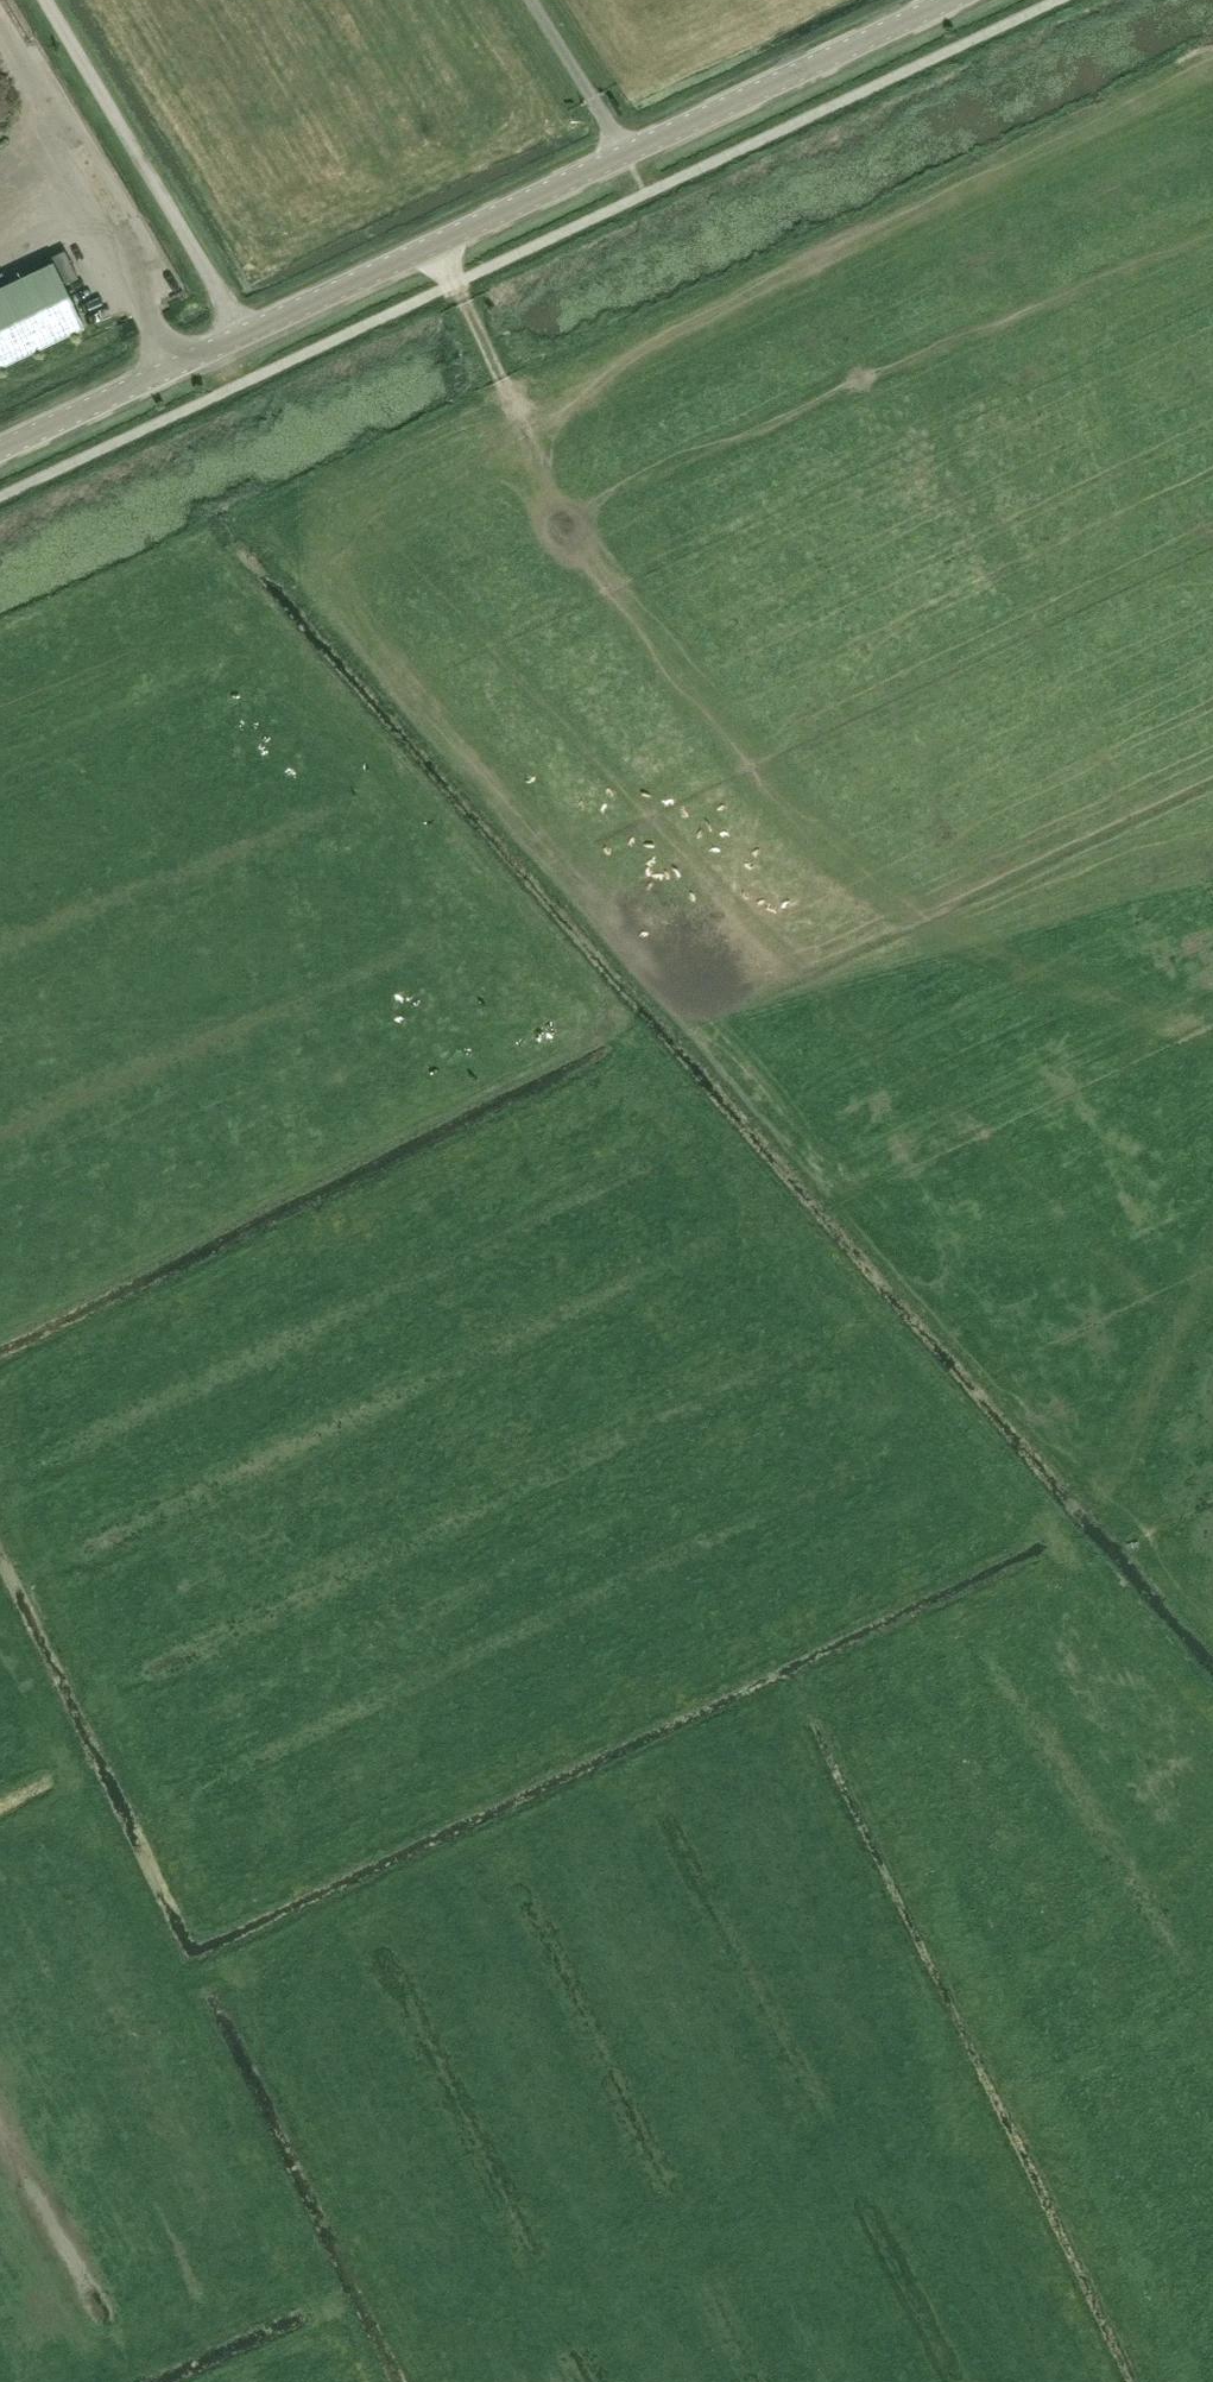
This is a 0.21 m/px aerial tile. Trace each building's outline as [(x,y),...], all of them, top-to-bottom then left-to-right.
[(84,325),(64,284),(78,277),(66,252),(50,259),(52,262),(0,286),(0,365),(84,325)]
